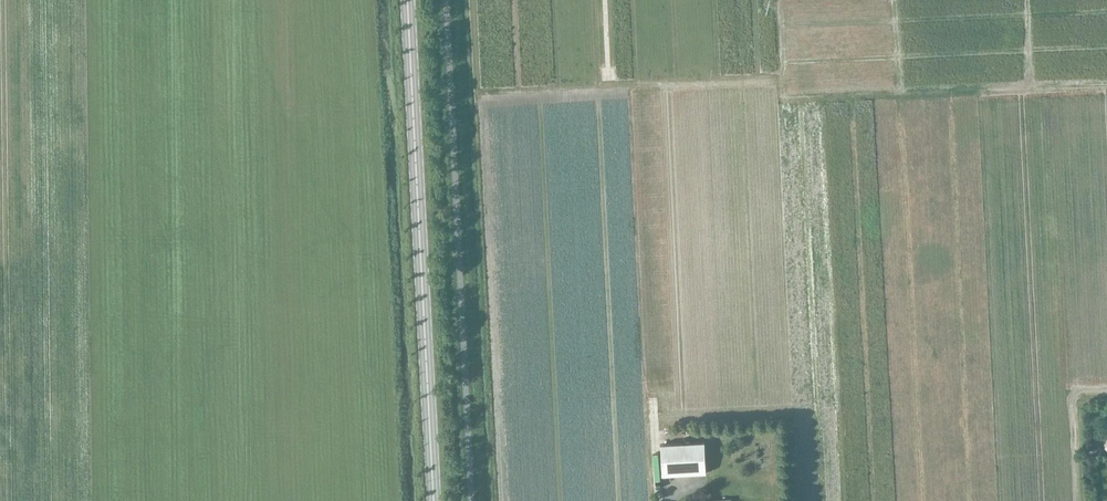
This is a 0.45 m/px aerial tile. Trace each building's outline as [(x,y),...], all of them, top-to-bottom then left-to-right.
[(660,444),(662,475),(706,473),(705,442),(660,444)]
